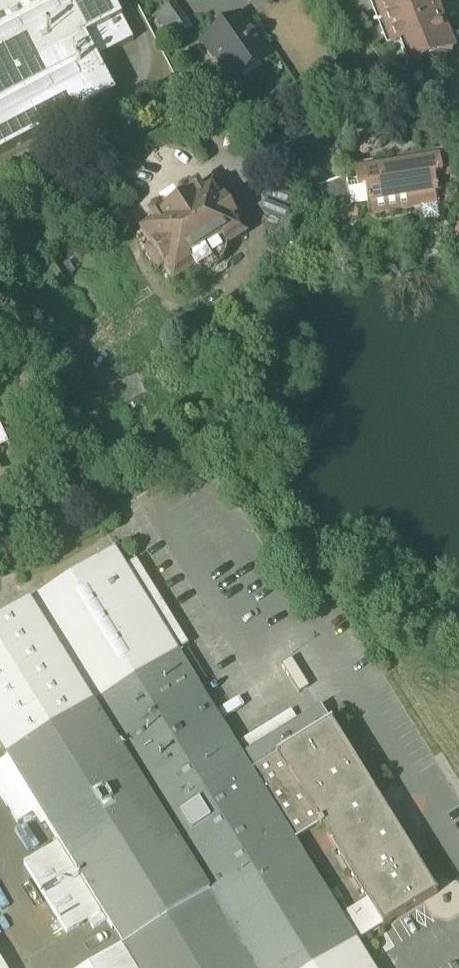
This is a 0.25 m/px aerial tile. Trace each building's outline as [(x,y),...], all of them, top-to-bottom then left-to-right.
[(112,0),(0,0),(0,148),(113,89),(96,57),(132,38),(112,0)] [(395,48),(406,43),(416,67),(454,52),(436,8),(440,7),(443,0),(377,0),(395,48)] [(171,10),(158,19),(167,32),(180,23),(171,10)] [(242,21),(219,36),(217,34),(212,38),(203,44),(214,59),(217,56),(235,82),(268,58),(242,21)] [(180,23),(167,32),(174,42),(187,33),(180,23)] [(175,105),(200,87),(189,72),(163,89),(175,105)] [(448,151),(399,160),(400,167),(376,171),(374,162),(355,165),(359,190),(366,189),(368,198),(367,198),(368,205),(409,198),(411,208),(440,203),(438,193),(439,193),(438,186),(437,186),(436,183),(453,180),(448,151)] [(347,177),(319,188),(330,214),(352,210),(347,177)] [(199,185),(150,217),(153,222),(141,230),(152,247),(147,250),(146,255),(156,269),(160,270),(165,267),(175,282),(194,269),(202,272),(209,271),(217,268),(224,262),(227,256),(228,248),(248,235),(238,220),(243,217),(243,212),(234,199),(230,197),(225,200),(214,183),(202,191),(199,185)] [(60,263),(50,270),(59,283),(69,277),(60,263)] [(7,759),(8,759),(0,764),(0,794),(19,824),(40,811),(60,844),(108,922),(123,947),(88,967),(320,967),(359,944),(296,842),(252,772),(179,653),(7,759)] [(437,894),(333,724),(333,723),(332,723),(252,772),(296,842),(319,828),(321,830),(324,829),(384,926),(383,927),(384,928),(438,895),(439,894),(438,893),(437,894)] [(108,922),(60,844),(25,865),(68,935),(89,922),(95,931),(108,922)]
